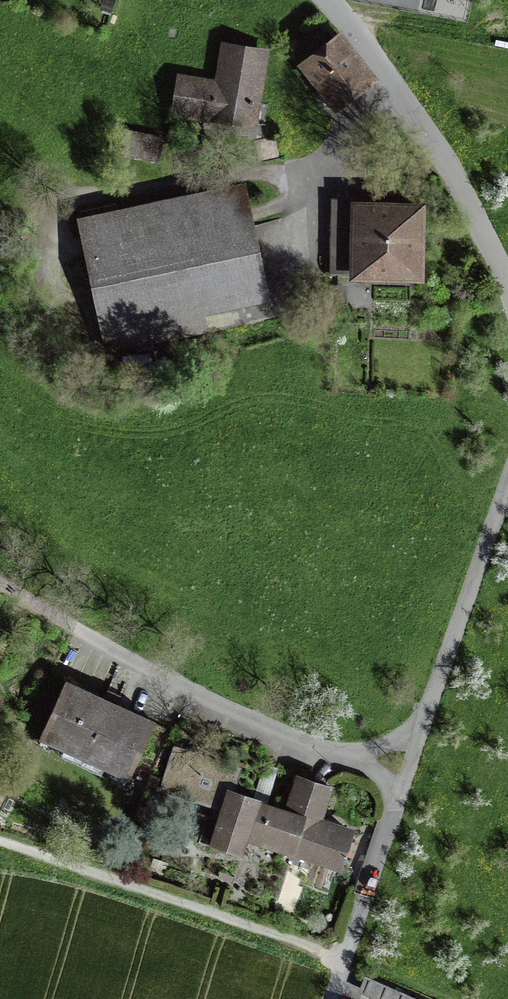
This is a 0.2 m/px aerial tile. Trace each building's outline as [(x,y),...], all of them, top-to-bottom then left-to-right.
[(337,44),(310,65),(339,102),(366,81),(337,44)] [(222,47),(216,85),(183,80),(177,122),(260,135),(273,55),(222,47)] [(171,142),(127,133),(122,154),(167,163),(171,142)] [(206,320),(271,306),(246,189),(78,225),(107,359),(209,337),(206,320)] [(421,203),(350,202),(349,277),(420,278),(421,203)] [(48,743),(136,785),(165,723),(77,682),(48,743)] [(167,790),(225,809),(231,790),(237,772),(179,753),(167,790)] [(292,855),(338,870),(350,833),(317,822),(329,787),(300,777),(289,810),(284,825),(300,830),(292,855)] [(257,799),(231,790),(225,809),(213,845),(239,853),(244,839),(292,855),(300,830),(284,825),(289,810),(257,799)] [(367,998),(410,998),(370,981),(363,997),(367,998)]
